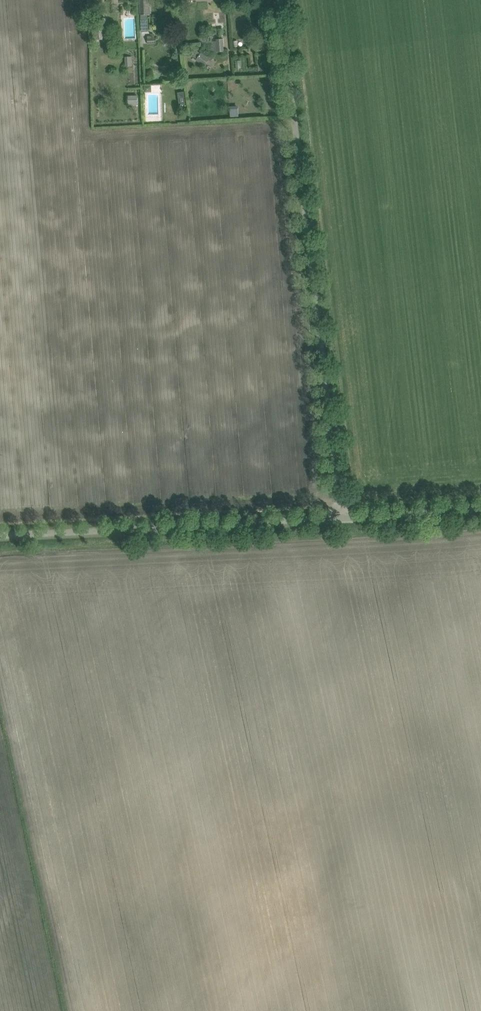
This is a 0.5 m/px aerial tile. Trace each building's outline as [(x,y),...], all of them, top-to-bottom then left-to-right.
[(149,2),(149,0),(140,0),(141,14),(149,14),(149,2)] [(225,51),(224,39),(216,39),(218,52),(225,51)] [(210,60),(197,51),(193,56),(197,59),(196,60),(205,66),(210,60)] [(138,109),(138,94),(128,95),(128,109),(138,109)]
